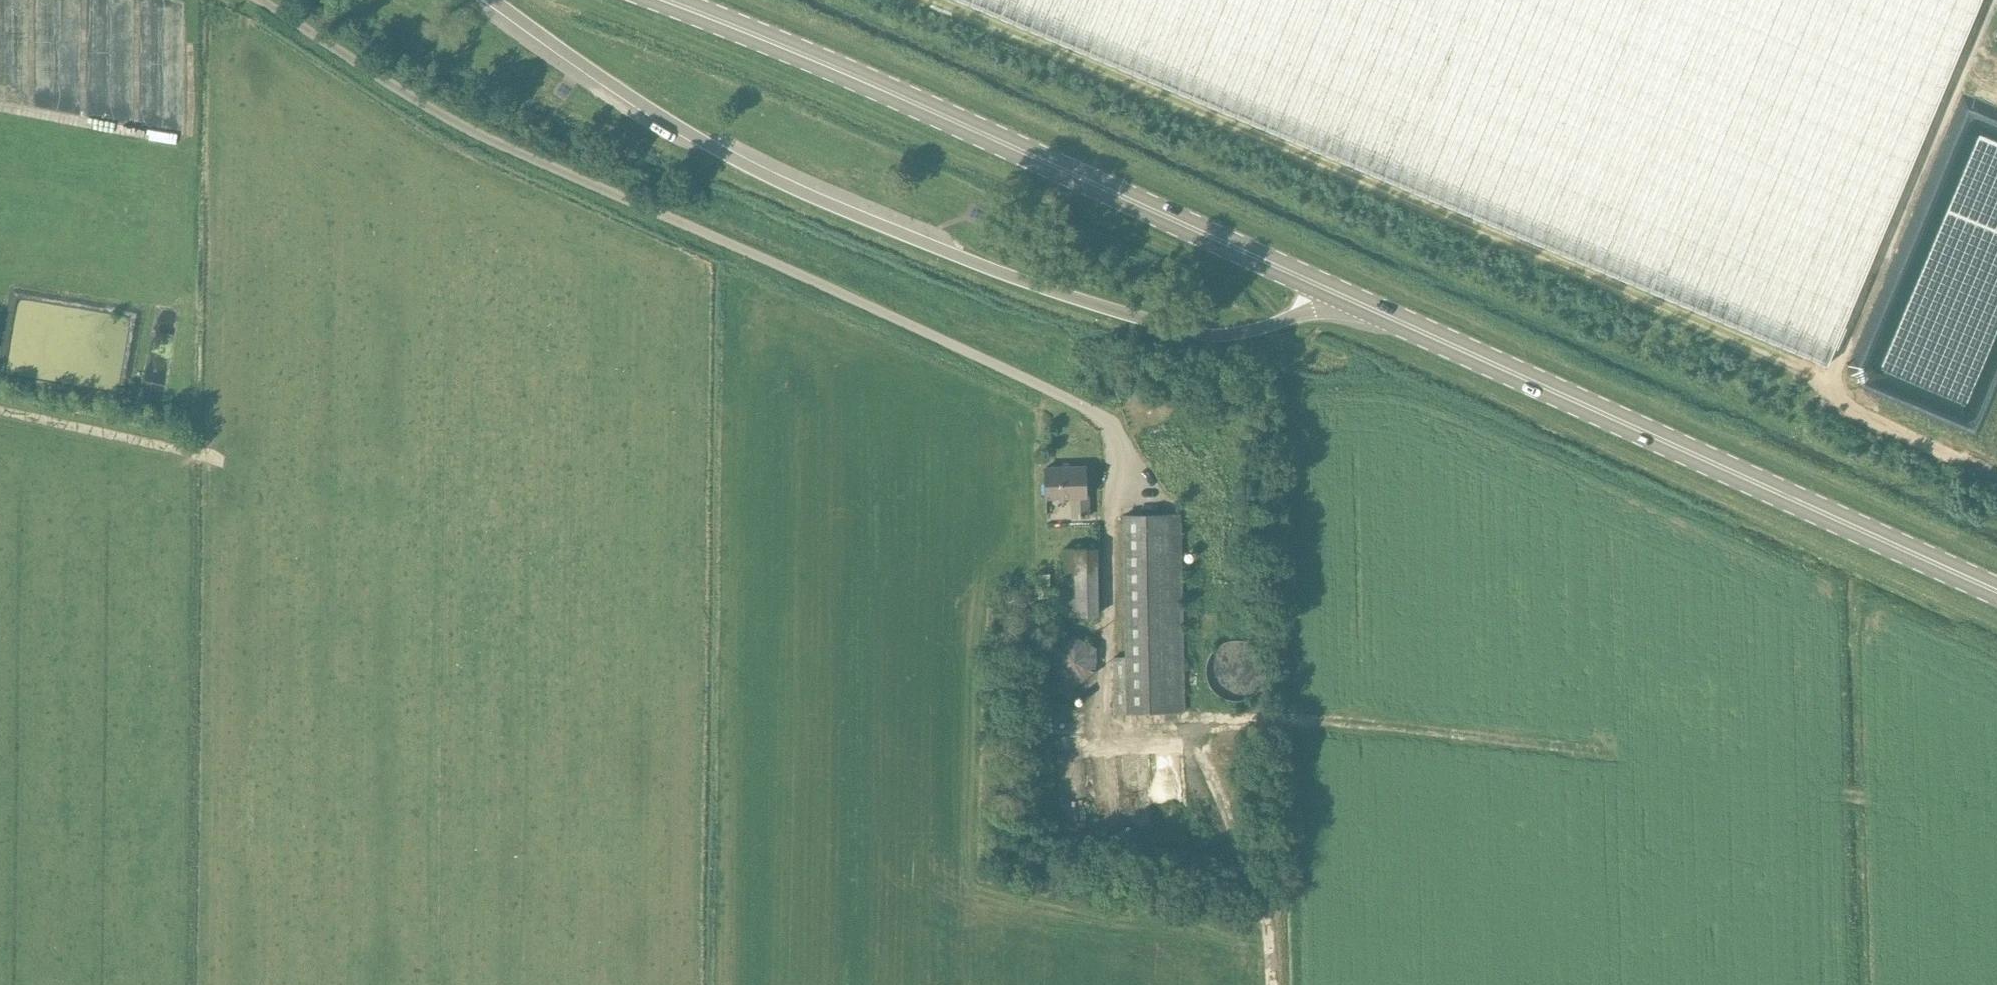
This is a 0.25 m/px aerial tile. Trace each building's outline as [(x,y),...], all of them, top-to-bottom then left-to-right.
[(1378,176),(1828,364),(1981,0),(960,0),(1378,176)] [(1071,497),(1071,518),(1090,518),(1090,495),(1086,495),(1086,467),(1046,468),(1047,498),(1071,497)] [(1113,657),(1115,713),(1186,713),(1182,514),(1123,514),(1125,656),(1113,657)] [(1063,549),(1064,616),(1099,615),(1097,548),(1063,549)] [(1052,648),(1053,674),(1075,687),(1097,674),(1097,648),(1074,635),(1052,648)]
